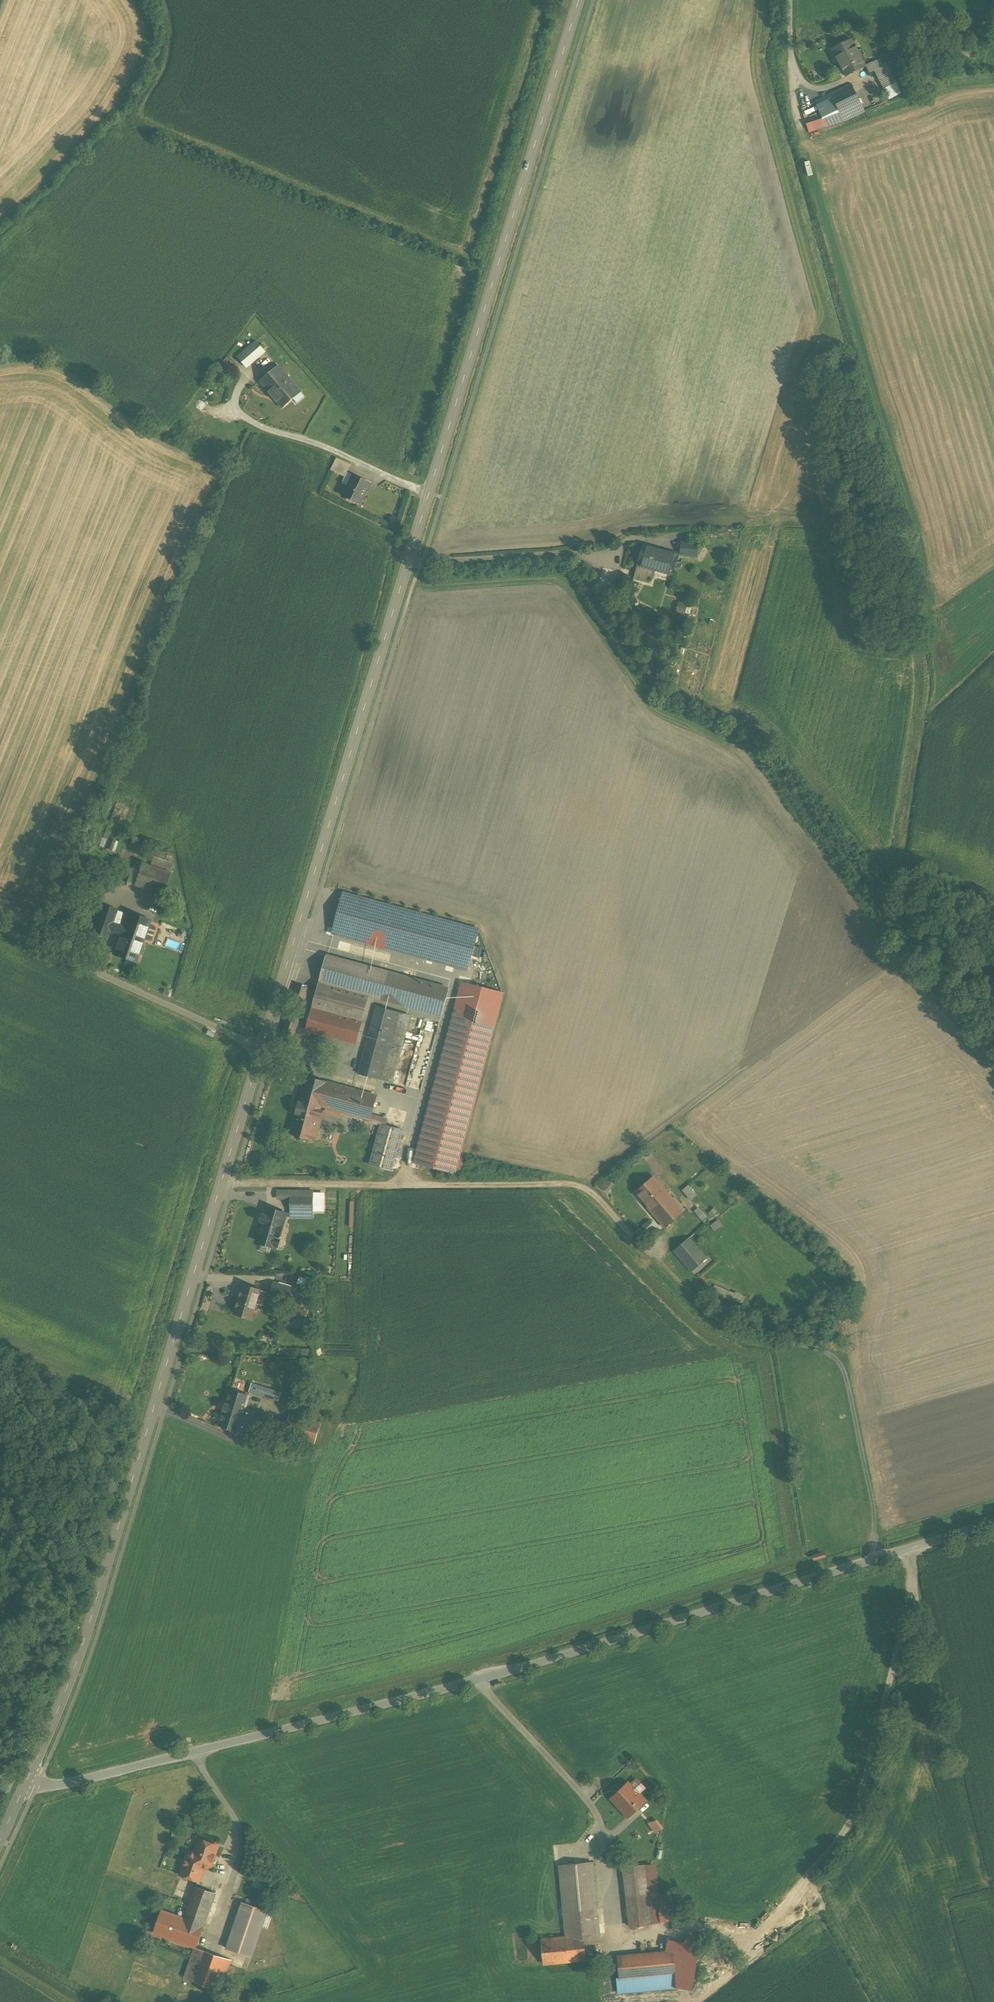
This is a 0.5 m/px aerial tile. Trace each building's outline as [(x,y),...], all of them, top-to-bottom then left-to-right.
[(866,66),(852,39),(832,50),(846,76),(866,66)] [(880,59),(867,65),(871,72),(875,71),(884,89),(895,83),(885,64),(883,65),(880,59)] [(864,111),(852,85),(831,94),(816,102),(828,126),(844,121),(864,111)] [(264,351),(256,342),(238,358),(246,367),(264,351)] [(301,392),(278,366),(260,381),(260,380),(259,381),(282,408),(301,392)] [(351,465),(336,458),(331,470),(345,477),(347,472),(351,465)] [(345,477),(342,483),(348,486),(354,475),(347,472),(345,477)] [(370,483),(354,475),(348,486),(343,496),(360,504),(370,483)] [(683,554),(702,557),(704,543),(685,540),(683,554)] [(675,554),(644,545),(638,564),(655,569),(670,573),(675,554)] [(655,569),(638,564),(634,578),(646,582),(647,576),(653,577),(655,569)] [(679,612),(688,613),(689,603),(681,602),(679,612)] [(149,860),(143,858),(135,882),(163,891),(175,857),(153,849),(149,860)] [(343,893),(332,933),(468,970),(479,930),(343,893)] [(159,921),(101,900),(87,939),(138,957),(146,936),(153,939),(159,921)] [(475,946),(472,958),(481,961),(484,948),(475,946)] [(448,988),(327,955),(319,982),(369,995),(368,996),(441,1016),(448,988)] [(369,995),(319,982),(312,1008),(362,1022),(368,996),(369,995)] [(503,993),(462,983),(414,1162),(455,1173),(503,993)] [(395,1011),(377,1006),(359,1074),(377,1079),(395,1011)] [(362,1022),(312,1008),(306,1030),(356,1044),(362,1022)] [(395,1011),(377,1079),(392,1083),(410,1015),(395,1011)] [(327,1082),(306,1077),(290,1134),(311,1140),(311,1139),(315,1140),(323,1112),(319,1111),(320,1106),(327,1082)] [(376,1097),(327,1082),(320,1106),(326,1108),(324,1114),(341,1118),(343,1112),(370,1120),(376,1097)] [(402,1130),(381,1124),(370,1165),(391,1171),(402,1130)] [(608,1177),(602,1187),(609,1191),(615,1181),(608,1177)] [(648,1179),(629,1196),(658,1230),(677,1213),(648,1179)] [(684,1190),(694,1199),(701,1192),(691,1183),(684,1190)] [(290,1196),(290,1211),(313,1211),(313,1196),(290,1196)] [(313,1196),(313,1211),(323,1211),(323,1196),(313,1196)] [(705,1219),(709,1215),(701,1206),(696,1210),(705,1219)] [(286,1213),(267,1208),(263,1221),(262,1221),(259,1231),(264,1232),(261,1243),(278,1248),(282,1236),(280,1235),(286,1213)] [(313,1211),(290,1211),(290,1219),(313,1219),(313,1211)] [(720,1218),(713,1224),(718,1230),(725,1223),(720,1218)] [(712,1254),(694,1233),(674,1251),(692,1271),(692,1270),(698,1277),(711,1265),(706,1259),(712,1254)] [(292,1288),(273,1282),(270,1293),(289,1299),(292,1288)] [(260,1290),(243,1285),(236,1309),(253,1314),(260,1290)] [(257,1385),(254,1393),(278,1401),(281,1392),(257,1385)] [(314,1389),(308,1406),(317,1409),(322,1392),(314,1389)] [(248,1396),(231,1391),(220,1423),(237,1428),(244,1409),(248,1396)] [(244,1409),(237,1428),(241,1429),(239,1435),(259,1441),(267,1416),(244,1409)] [(290,1414),(283,1434),(315,1444),(321,1424),(290,1414)] [(12,1767),(6,1764),(2,1774),(8,1777),(12,1767)] [(630,1785),(638,1794),(644,1788),(637,1779),(630,1785)] [(630,1785),(628,1783),(611,1798),(628,1816),(644,1801),(638,1794),(630,1785)] [(648,1823),(656,1833),(662,1828),(656,1821),(648,1823)] [(218,1846),(199,1839),(195,1851),(187,1855),(180,1875),(199,1881),(203,1870),(211,1866),(218,1846)] [(566,1937),(583,1936),(584,1944),(600,1942),(592,1862),(560,1866),(566,1937)] [(654,1864),(645,1865),(651,1924),(661,1923),(660,1921),(657,1896),(654,1864)] [(645,1865),(623,1867),(629,1927),(651,1924),(645,1865)] [(266,1881),(254,1877),(252,1885),(264,1889),(266,1881)] [(215,1893),(196,1886),(185,1918),(162,1910),(154,1933),(195,1947),(196,1948),(196,1947),(215,1893)] [(673,1894),(657,1896),(660,1921),(676,1919),(673,1894)] [(267,1911),(242,1903),(226,1948),(251,1957),(267,1911)] [(584,1944),(583,1936),(566,1937),(541,1940),(543,1964),(585,1960),(584,1944)] [(184,1978),(194,1981),(205,1951),(196,1947),(196,1948),(195,1947),(191,1959),(184,1978)] [(205,1951),(194,1981),(220,1991),(231,1960),(205,1951)] [(673,1952),(617,1957),(619,1977),(675,1972),(673,1952)] [(677,1988),(675,1972),(619,1977),(616,1978),(618,1993),(677,1988)]
